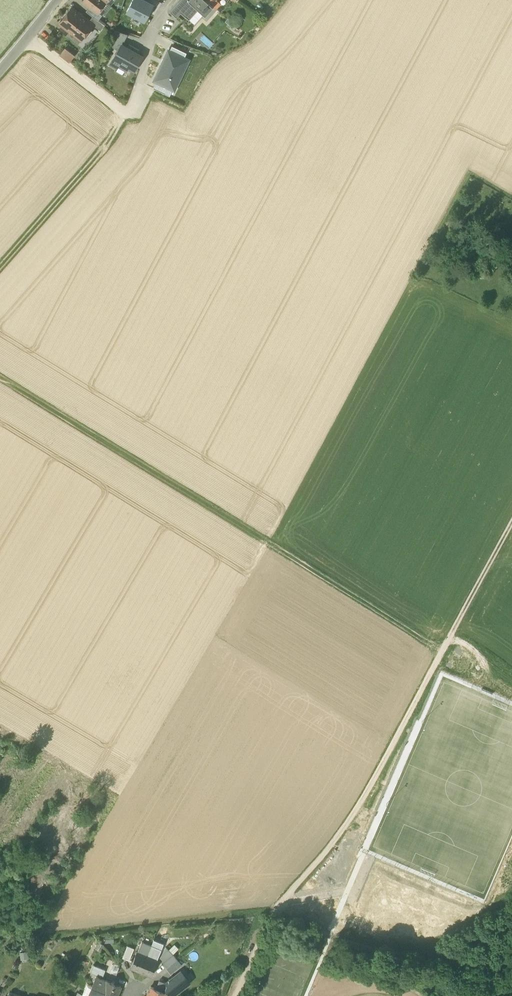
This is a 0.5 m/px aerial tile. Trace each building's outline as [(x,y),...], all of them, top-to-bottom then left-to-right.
[(106,2),(104,0),(82,0),(90,7),(98,13),(98,12),(106,2)] [(127,12),(145,21),(153,6),(142,0),(133,0),(127,12)] [(171,10),(178,16),(181,13),(186,17),(195,7),(198,9),(203,14),(205,16),(213,7),(211,5),(205,0),(181,0),(171,10)] [(216,0),(215,0),(211,5),(215,9),(220,4),(216,0)] [(111,5),(106,2),(98,12),(102,15),(103,16),(111,6),(111,5)] [(69,31),(81,40),(93,25),(94,25),(89,21),(72,7),(59,23),(69,31)] [(86,11),(93,16),(98,21),(102,15),(98,12),(98,13),(90,7),(86,11)] [(195,7),(186,17),(188,20),(198,9),(195,7)] [(198,9),(188,20),(194,25),(203,14),(198,9)] [(105,26),(98,21),(93,16),(89,21),(94,25),(93,25),(100,31),(105,26)] [(122,45),(128,34),(115,30),(110,46),(118,50),(122,45)] [(66,36),(77,45),(81,40),(69,31),(66,36)] [(129,45),(128,48),(122,45),(118,50),(114,58),(114,59),(111,64),(117,68),(118,65),(126,70),(128,67),(134,70),(142,56),(136,53),(138,50),(129,45)] [(173,89),(174,89),(185,67),(182,65),(185,58),(179,55),(181,50),(172,46),(170,51),(169,51),(155,80),(157,81),(169,87),(173,89)] [(60,54),(70,61),(74,56),(65,48),(60,54)] [(153,88),(165,94),(169,87),(157,81),(153,88)] [(114,935),(105,935),(106,943),(114,943),(114,935)] [(151,945),(161,949),(164,943),(154,939),(151,945)] [(142,941),(137,952),(147,956),(151,945),(142,941)] [(168,951),(173,955),(179,949),(174,945),(168,951)] [(123,957),(129,960),(134,949),(127,946),(123,957)] [(159,959),(163,963),(173,955),(168,951),(166,948),(159,959)] [(27,952),(20,952),(20,960),(28,959),(27,952)] [(141,971),(147,956),(137,952),(131,967),(141,971)] [(163,963),(167,968),(177,960),(173,955),(163,963)] [(157,960),(147,956),(141,971),(151,975),(157,960)] [(182,966),(177,960),(167,968),(171,974),(182,966)] [(91,972),(102,977),(105,970),(94,965),(91,972)] [(176,976),(184,986),(190,982),(182,971),(176,976)] [(86,982),(90,984),(94,974),(90,972),(86,982)] [(147,995),(172,995),(184,986),(176,976),(166,983),(159,981),(156,989),(151,987),(147,995)] [(96,978),(93,986),(102,990),(106,981),(96,978)] [(102,990),(116,995),(117,995),(121,987),(106,981),(102,990)] [(93,986),(87,984),(82,995),(84,995),(89,995),(93,986)] [(102,990),(93,986),(89,995),(100,995),(102,990)]
